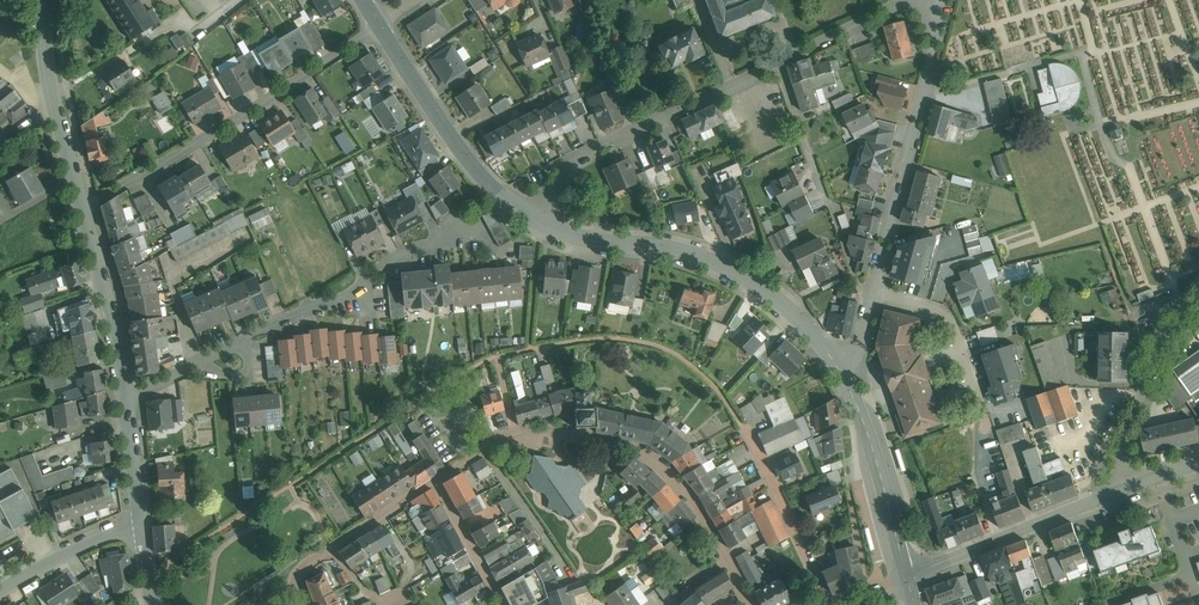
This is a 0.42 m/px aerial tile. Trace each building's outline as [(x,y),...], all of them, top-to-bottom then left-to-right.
[(132,40),(160,22),(152,9),(146,13),(138,0),(106,0),(132,40)] [(322,15),(341,4),(338,0),(313,0),(322,15)] [(476,12),(491,3),(489,0),(468,0),(476,12)] [(554,9),(560,6),(562,11),(574,6),(572,0),(550,0),(554,9)] [(574,6),(575,10),(583,7),(580,0),(572,0),(574,6)] [(688,0),(674,0),(678,11),(691,6),(688,0)] [(720,38),(776,16),(770,0),(706,0),(720,38)] [(434,10),(408,27),(422,48),(448,31),(434,10)] [(299,28),(308,44),(320,36),(311,21),(299,28)] [(905,21),(894,24),(893,21),(884,24),(895,61),(914,56),(905,21)] [(299,28),(278,40),(279,42),(290,61),(311,49),(308,44),(299,28)] [(693,29),(658,45),(665,60),(667,58),(669,63),(669,64),(669,66),(670,67),(672,68),(673,68),(675,68),(676,67),(677,65),(680,64),(681,67),(686,65),(686,64),(705,55),(693,29)] [(193,46),(185,33),(179,37),(184,46),(187,50),(193,46)] [(179,37),(177,34),(170,39),(177,50),(184,46),(179,37)] [(311,49),(313,51),(316,51),(325,46),(325,43),(320,36),(308,44),(311,49)] [(539,36),(517,45),(526,65),(548,56),(539,36)] [(279,42),(259,55),(271,75),(292,63),(290,61),(279,42)] [(872,43),(866,45),(870,59),(877,56),(872,43)] [(866,45),(859,48),(864,61),(870,59),(866,45)] [(15,46),(2,52),(10,68),(22,62),(15,46)] [(451,47),(430,60),(445,84),(466,70),(462,63),(455,53),(451,47)] [(463,47),(455,53),(462,63),(470,57),(463,47)] [(859,48),(852,50),(857,63),(864,61),(859,48)] [(561,49),(552,53),(559,70),(568,67),(561,49)] [(189,54),(184,66),(194,70),(199,58),(189,54)] [(370,54),(350,67),(363,88),(383,75),(370,54)] [(245,60),(243,55),(236,59),(239,65),(240,65),(244,72),(251,69),(245,60)] [(245,60),(251,69),(254,74),(262,70),(253,55),(245,60)] [(484,58),(469,68),(474,75),(488,66),(484,58)] [(810,59),(789,66),(795,83),(809,79),(818,76),(821,75),(819,69),(814,71),(810,59)] [(124,61),(104,73),(115,91),(135,78),(124,61)] [(830,63),(819,66),(819,69),(821,75),(833,71),(830,63)] [(1059,63),(1049,64),(1050,67),(1038,71),(1046,98),(1040,100),(1045,117),(1063,112),(1063,111),(1072,107),(1078,100),(1081,91),(1080,82),(1081,82),(1076,73),(1069,66),(1059,63)] [(239,65),(221,76),(234,99),(253,87),(244,72),(240,65),(239,65)] [(490,66),(482,73),(487,79),(495,72),(490,66)] [(821,75),(818,76),(821,85),(836,80),(833,71),(821,75)] [(900,81),(879,75),(877,82),(882,84),(882,83),(898,87),(900,81)] [(613,76),(602,81),(607,92),(611,90),(615,99),(621,96),(613,76)] [(212,78),(205,82),(209,89),(213,95),(220,91),(212,78)] [(1002,78),(985,83),(990,103),(1007,99),(1002,78)] [(809,79),(795,83),(804,112),(821,106),(816,90),(813,91),(809,79)] [(898,87),(882,83),(882,84),(880,93),(885,104),(902,108),(907,90),(898,87)] [(373,85),(358,95),(363,101),(377,92),(373,85)] [(476,85),(457,97),(471,117),(489,105),(476,85)] [(0,92),(0,101),(1,102),(13,92),(8,86),(0,92)] [(209,89),(182,104),(194,123),(220,108),(213,95),(209,89)] [(311,90),(295,100),(294,100),(295,101),(309,122),(308,122),(309,123),(310,122),(316,118),(317,119),(319,120),(327,114),(328,114),(320,102),(312,90),(312,89),(311,90)] [(607,92),(589,100),(601,128),(623,119),(615,99),(611,90),(607,92)] [(14,91),(13,92),(1,102),(0,102),(0,109),(7,119),(11,125),(26,114),(30,115),(31,109),(28,108),(14,91)] [(165,92),(152,99),(161,114),(173,107),(165,92)] [(377,92),(363,101),(367,108),(370,106),(381,99),(377,92)] [(383,101),(381,99),(370,106),(386,131),(407,117),(393,95),(383,101)] [(847,95),(833,102),(836,109),(851,102),(847,95)] [(339,115),(327,98),(327,97),(326,98),(320,102),(328,114),(327,114),(331,120),(338,116),(339,115)] [(505,97),(490,107),(496,116),(512,107),(505,97)] [(729,98),(715,105),(723,122),(728,133),(742,127),(729,98)] [(563,99),(550,106),(561,127),(574,120),(563,99)] [(715,105),(681,120),(689,138),(700,133),(711,128),(723,122),(715,105)] [(865,105),(844,115),(853,133),(856,139),(862,136),(880,128),(877,121),(871,109),(868,111),(865,105)] [(954,110),(934,105),(926,134),(946,139),(946,138),(950,125),(954,110)] [(550,106),(538,113),(536,110),(548,133),(561,127),(550,106)] [(349,110),(343,114),(347,120),(353,116),(349,110)] [(536,110),(523,117),(533,137),(546,130),(548,133),(536,110)] [(960,128),(966,130),(978,127),(977,117),(954,110),(950,125),(960,128)] [(102,112),(81,126),(90,160),(98,158),(99,162),(110,159),(105,137),(99,139),(96,127),(107,124),(102,112)] [(281,113),(261,126),(261,127),(261,126),(273,144),(273,145),(293,132),(293,131),(281,113)] [(289,122),(304,148),(312,143),(297,117),(289,122)] [(523,117),(510,123),(521,144),(533,137),(523,117)] [(897,125),(879,120),(877,121),(880,128),(895,132),(897,125)] [(510,123),(497,130),(508,150),(521,144),(510,123)] [(950,125),(946,138),(954,133),(959,132),(960,128),(950,125)] [(1118,127),(1112,129),(1111,132),(1113,138),(1115,139),(1115,140),(1117,140),(1117,139),(1121,138),(1122,138),(1123,137),(1122,136),(1123,134),(1121,128),(1118,127)] [(711,128),(700,133),(704,140),(714,135),(711,128)] [(880,128),(862,136),(860,145),(867,147),(868,143),(889,149),(890,150),(895,132),(880,128)] [(264,144),(255,130),(248,134),(257,148),(264,144)] [(345,153),(354,147),(344,130),(334,136),(345,153)] [(421,130),(402,142),(411,155),(410,156),(418,168),(435,157),(437,156),(436,153),(421,130)] [(508,150),(497,130),(484,137),(494,156),(495,157),(508,150)] [(256,156),(243,134),(220,148),(233,170),(256,156)] [(494,156),(485,139),(477,142),(486,159),(494,156)] [(665,140),(648,147),(656,167),(663,164),(666,170),(676,167),(670,153),(665,140)] [(889,149),(868,143),(867,147),(861,167),(882,173),(889,149)] [(678,150),(670,153),(676,167),(684,163),(678,150)] [(998,175),(1011,172),(1006,151),(993,154),(998,175)] [(435,157),(418,168),(417,168),(422,176),(439,163),(435,157)] [(628,159),(605,169),(615,192),(637,183),(628,159)] [(335,168),(338,175),(354,167),(351,160),(335,168)] [(738,163),(713,174),(718,185),(732,178),(732,179),(742,175),(738,163)] [(199,165),(183,175),(183,176),(194,193),(210,183),(199,165)] [(452,176),(446,168),(447,168),(446,167),(429,180),(430,181),(443,197),(443,198),(459,186),(458,186),(452,178),(453,177),(453,176),(452,176)] [(654,167),(644,172),(652,189),(661,185),(654,167)] [(882,173),(861,167),(856,186),(877,192),(882,173)] [(30,168),(7,181),(21,205),(44,192),(30,168)] [(909,209),(927,215),(931,216),(941,177),(919,171),(909,209)] [(652,189),(644,172),(637,175),(645,192),(652,189)] [(795,173),(774,183),(779,195),(781,194),(786,204),(793,201),(805,195),(795,173)] [(970,185),(972,178),(952,174),(951,181),(970,185)] [(177,179),(176,177),(159,188),(175,215),(192,205),(189,199),(195,196),(194,193),(183,176),(177,179)] [(220,176),(213,180),(221,193),(227,189),(220,176)] [(732,179),(732,178),(718,185),(712,187),(721,206),(715,208),(719,217),(721,216),(731,239),(741,234),(740,232),(750,227),(750,225),(751,222),(749,218),(746,217),(738,200),(741,199),(732,179)] [(426,201),(416,183),(402,190),(407,199),(411,198),(415,206),(426,201)] [(146,194),(133,199),(138,212),(140,212),(151,206),(146,194)] [(805,195),(793,201),(797,210),(810,204),(805,195)] [(118,196),(102,207),(109,232),(126,225),(118,196)] [(407,199),(386,211),(398,234),(423,221),(415,206),(411,198),(407,199)] [(875,202),(860,198),(859,206),(873,209),(875,202)] [(449,211),(441,200),(433,206),(442,217),(449,211)] [(694,203),(673,207),(676,224),(698,220),(694,203)] [(151,206),(140,212),(142,216),(155,210),(153,205),(151,206)] [(873,209),(859,206),(857,213),(860,214),(860,215),(871,216),(873,209)] [(927,215),(909,209),(906,208),(902,221),(924,227),(927,215)] [(266,209),(249,217),(254,230),(272,222),(266,209)] [(376,209),(368,213),(370,216),(371,216),(376,227),(383,223),(376,209)] [(494,209),(482,216),(485,222),(498,215),(494,209)] [(155,210),(142,216),(149,230),(163,224),(155,210)] [(845,214),(838,216),(842,229),(850,226),(845,214)] [(498,215),(485,222),(489,228),(501,222),(498,215)] [(881,218),(871,216),(860,215),(859,219),(866,221),(865,226),(879,229),(881,218)] [(376,227),(371,216),(370,216),(357,223),(370,249),(384,242),(376,227)] [(505,228),(501,222),(489,228),(492,235),(505,228)] [(775,223),(765,222),(764,233),(774,234),(775,223)] [(223,223),(196,237),(177,247),(170,250),(176,263),(230,235),(223,223)] [(343,230),(348,241),(356,256),(370,249),(357,223),(343,230)] [(975,223),(961,227),(969,254),(983,249),(975,223)] [(865,226),(856,224),(853,235),(876,241),(879,229),(865,226)] [(126,225),(109,232),(113,246),(127,240),(130,239),(126,225)] [(342,227),(334,231),(341,245),(348,241),(343,230),(342,227)] [(192,228),(173,238),(177,247),(196,237),(192,228)] [(505,228),(492,235),(496,241),(508,234),(505,228)] [(774,234),(765,238),(770,252),(790,242),(784,229),(774,234)] [(932,229),(911,235),(907,248),(914,250),(925,253),(932,229)] [(512,240),(508,234),(496,241),(499,247),(512,240)] [(876,241),(853,235),(851,244),(859,246),(859,248),(873,252),(876,241)] [(113,246),(112,246),(114,251),(112,254),(115,255),(116,260),(138,252),(137,250),(138,249),(136,240),(134,240),(133,238),(130,239),(127,240),(113,246)] [(838,274),(821,240),(796,252),(803,268),(810,265),(819,283),(838,274)] [(907,248),(896,245),(887,276),(905,281),(914,250),(907,248)] [(534,247),(520,246),(519,253),(533,254),(534,247)] [(859,248),(849,246),(853,257),(856,258),(856,260),(856,261),(856,263),(860,264),(858,271),(868,273),(873,252),(859,248)] [(138,252),(116,260),(121,275),(141,265),(138,252)] [(533,254),(519,253),(519,260),(533,261),(533,254)] [(79,262),(34,277),(36,283),(40,293),(57,287),(58,291),(68,288),(86,282),(79,262)] [(141,265),(121,275),(125,287),(150,282),(146,262),(141,265)] [(565,263),(546,262),(543,295),(561,296),(562,295),(564,280),(565,263)] [(982,265),(962,273),(965,281),(955,284),(963,306),(973,302),(978,317),(998,309),(982,265)] [(299,300),(285,267),(270,274),(272,279),(277,292),(284,307),(299,300)] [(449,267),(434,268),(434,272),(438,307),(447,306),(446,302),(452,301),(450,275),(449,267)] [(519,268),(505,270),(508,299),(522,298),(519,268)] [(598,270),(580,268),(580,272),(576,293),(575,300),(593,303),(598,270)] [(491,270),(477,271),(477,272),(480,302),(494,300),(491,271),(491,270)] [(491,271),(494,300),(508,299),(505,270),(491,271)] [(580,272),(573,271),(571,281),(569,292),(576,293),(580,272)] [(637,275),(614,271),(608,303),(629,306),(631,307),(633,298),(637,275)] [(434,272),(401,276),(401,281),(402,288),(403,295),(403,303),(404,306),(412,305),(412,309),(438,307),(434,272)] [(477,272),(464,274),(467,303),(480,302),(477,272)] [(464,274),(450,275),(452,301),(453,305),(467,303),(464,274)] [(259,285),(255,275),(242,280),(255,310),(267,305),(264,298),(259,285)] [(936,282),(922,277),(920,284),(934,288),(936,282)] [(272,279),(259,285),(264,298),(277,292),(272,279)] [(255,310),(242,280),(231,285),(244,315),(255,310)] [(571,281),(564,280),(562,295),(569,296),(569,292),(571,281)] [(401,281),(387,283),(388,290),(402,288),(401,281)] [(150,282),(125,287),(127,299),(128,299),(155,294),(154,282),(150,282)] [(36,283),(29,285),(34,298),(41,296),(40,293),(36,283)] [(934,288),(920,284),(918,291),(932,295),(934,288)] [(34,298),(29,285),(23,288),(27,301),(34,298)] [(244,315),(231,285),(219,290),(231,317),(232,320),(244,315)] [(219,290),(218,287),(206,292),(219,322),(231,317),(219,290)] [(716,295),(701,290),(700,293),(685,287),(679,304),(694,309),(692,315),(707,320),(710,311),(713,304),(712,304),(716,295)] [(23,288),(16,290),(21,303),(25,302),(27,301),(23,288)] [(402,288),(388,290),(388,297),(403,295),(402,288)] [(1115,289),(1109,291),(1116,310),(1122,308),(1115,289)] [(1152,289),(1137,294),(1140,302),(1155,296),(1152,289)] [(853,293),(839,291),(837,298),(843,299),(851,300),(853,293)] [(219,322),(206,292),(195,297),(208,327),(219,322)] [(155,294),(128,299),(130,310),(159,305),(157,294),(155,294)] [(403,295),(388,297),(389,304),(403,303),(403,295)] [(27,301),(25,302),(27,308),(43,303),(41,296),(34,298),(27,301)] [(208,327),(195,297),(183,302),(196,332),(208,327)] [(643,299),(633,298),(631,307),(629,306),(627,313),(640,316),(643,299)] [(851,300),(843,299),(840,314),(832,313),(829,325),(830,325),(829,331),(851,336),(858,302),(851,300)] [(403,303),(389,304),(390,311),(404,310),(404,306),(403,303)] [(159,305),(130,310),(132,322),(160,318),(162,317),(159,305)] [(404,310),(390,311),(391,318),(405,317),(404,310)] [(897,345),(903,314),(886,310),(877,346),(884,368),(892,392),(893,392),(903,422),(900,423),(905,439),(928,431),(927,429),(897,345)] [(897,345),(927,429),(944,423),(929,380),(931,379),(923,355),(921,355),(917,344),(922,319),(903,314),(897,345)] [(132,322),(130,322),(133,341),(165,336),(164,335),(160,318),(132,322)] [(764,329),(753,318),(738,335),(745,341),(741,345),(750,354),(751,353),(766,337),(767,336),(762,331),(764,329)] [(712,321),(705,340),(718,344),(728,326),(712,321)] [(994,326),(977,332),(982,346),(999,340),(994,326)] [(327,329),(310,331),(310,335),(311,335),(313,357),(329,355),(327,333),(327,329)] [(95,331),(72,337),(75,352),(99,347),(95,331)] [(327,333),(330,355),(329,355),(329,359),(346,357),(344,335),(344,331),(327,333)] [(1128,333),(1100,332),(1099,381),(1127,382),(1128,333)] [(344,335),(346,357),(346,361),(362,359),(363,359),(360,337),(361,336),(360,333),(344,335)] [(165,336),(133,341),(138,375),(158,372),(174,365),(175,365),(173,356),(169,357),(166,335),(164,335),(165,336)] [(310,335),(294,336),(295,340),(297,362),(298,362),(314,360),(313,357),(311,335),(310,335)] [(361,336),(360,337),(363,359),(362,359),(362,362),(379,361),(377,338),(377,335),(361,336)] [(377,338),(379,361),(379,364),(396,363),(393,337),(377,338)] [(766,337),(751,353),(758,359),(770,346),(772,343),(766,337)] [(295,340),(279,342),(281,360),(281,367),(298,366),(298,362),(297,362),(295,340)] [(805,360),(785,341),(775,351),(770,357),(772,359),(790,376),(805,360)] [(1062,387),(1046,341),(1031,346),(1043,380),(1047,392),(1062,387)] [(55,342),(32,348),(35,360),(58,353),(55,342)] [(1017,343),(982,356),(993,386),(989,387),(996,406),(1015,399),(1012,392),(1021,389),(1018,379),(1022,378),(1014,356),(1021,354),(1017,343)] [(770,346),(758,359),(765,366),(772,359),(770,357),(775,351),(770,346)] [(99,347),(75,352),(78,367),(101,360),(99,347)] [(32,348),(17,352),(20,364),(35,360),(32,348)] [(1174,370),(1191,395),(1198,389),(1198,352),(1174,370)] [(281,360),(266,361),(267,368),(281,367),(281,360)] [(549,364),(540,367),(542,375),(543,380),(545,384),(554,381),(549,364)] [(281,367),(267,368),(268,375),(282,374),(281,367)] [(103,370),(83,373),(83,379),(78,379),(79,387),(84,386),(85,390),(86,397),(106,391),(103,370)] [(1168,374),(1187,401),(1193,397),(1191,395),(1174,370),(1168,374)] [(64,371),(44,377),(48,391),(68,385),(64,371)] [(518,371),(511,373),(515,387),(522,385),(518,371)] [(493,372),(486,374),(490,389),(497,387),(493,372)] [(1168,374),(1167,372),(1160,387),(1176,409),(1187,401),(1168,374)] [(282,374),(268,375),(268,382),(283,381),(282,374)] [(535,383),(534,383),(537,394),(542,398),(548,397),(545,384),(543,380),(535,383)] [(522,385),(515,387),(519,400),(526,398),(522,385)] [(1062,387),(1047,392),(1058,423),(1078,416),(1068,385),(1062,387)] [(575,389),(548,397),(553,414),(574,409),(576,408),(576,394),(575,390),(575,389)] [(85,390),(53,399),(53,407),(86,397),(85,390)] [(106,391),(86,397),(87,407),(81,408),(82,417),(89,416),(109,414),(106,391)] [(498,392),(481,397),(486,415),(495,413),(500,430),(509,428),(498,392)] [(1058,423),(1047,392),(1027,399),(1037,429),(1058,423)] [(589,394),(576,394),(576,408),(574,409),(574,428),(595,428),(596,427),(595,408),(595,406),(590,407),(589,394)] [(761,399),(764,406),(775,401),(772,394),(761,399)] [(277,395),(262,397),(265,423),(280,421),(277,395)] [(752,402),(759,413),(766,409),(764,406),(761,399),(760,396),(752,402)] [(758,435),(768,455),(803,439),(795,421),(794,418),(784,396),(775,401),(764,406),(766,409),(774,427),(758,435)] [(262,397),(247,398),(250,425),(265,423),(262,397)] [(542,398),(534,401),(539,419),(553,414),(548,397),(542,398)] [(247,398),(233,400),(235,426),(250,425),(247,398)] [(836,398),(815,409),(818,430),(838,421),(836,398)] [(170,399),(147,402),(150,430),(173,428),(173,422),(171,401),(170,399)] [(180,400),(171,401),(173,422),(182,421),(180,400)] [(534,401),(518,405),(516,400),(513,401),(517,413),(515,414),(518,424),(539,419),(534,401)] [(759,413),(752,402),(739,409),(746,421),(759,413)] [(623,438),(629,416),(595,408),(596,427),(595,428),(595,432),(623,438)] [(338,411),(339,425),(349,425),(348,410),(338,411)] [(648,444),(662,423),(644,419),(629,416),(623,438),(636,441),(648,444)] [(795,421),(803,439),(811,435),(804,417),(795,421)] [(1167,424),(1172,447),(1198,441),(1198,439),(1195,426),(1193,418),(1167,424)] [(415,421),(408,425),(416,438),(423,434),(415,421)] [(662,423),(648,444),(670,462),(691,450),(686,443),(662,423)] [(1022,423),(997,431),(1001,444),(1026,436),(1022,423)] [(1172,447),(1167,424),(1140,431),(1145,453),(1172,447)] [(335,425),(327,426),(328,433),(336,433),(335,425)] [(839,428),(824,435),(825,442),(827,454),(842,451),(839,428)] [(412,451),(401,433),(394,437),(406,455),(412,451)] [(69,434),(56,438),(58,445),(71,441),(69,434)] [(378,434),(366,440),(371,449),(383,444),(378,434)] [(435,453),(423,434),(416,438),(412,441),(425,460),(420,463),(430,478),(444,469),(434,454),(435,453)] [(819,443),(825,442),(824,435),(815,438),(819,443)] [(112,440),(92,443),(94,464),(115,462),(112,440)] [(805,440),(794,445),(797,452),(808,446),(805,440)] [(825,442),(819,443),(824,455),(827,454),(825,442)] [(691,450),(670,462),(682,476),(701,465),(697,458),(699,457),(695,451),(698,449),(699,449),(697,447),(691,450)] [(1043,464),(1038,447),(1025,452),(1036,483),(1039,482),(1040,486),(1026,491),(1034,512),(1057,503),(1049,483),(1049,482),(1047,475),(1043,464)] [(704,459),(705,458),(701,451),(700,451),(698,449),(695,451),(699,457),(697,458),(701,465),(706,463),(704,459)] [(354,465),(362,461),(357,451),(349,455),(354,465)] [(704,459),(706,463),(710,460),(717,457),(715,452),(711,454),(711,455),(705,458),(704,459)] [(42,477),(32,454),(20,458),(35,493),(76,480),(72,467),(42,477)] [(802,471),(794,454),(775,464),(782,479),(793,474),(794,475),(802,471)] [(172,455),(156,458),(158,466),(173,462),(172,455)] [(586,484),(571,463),(565,467),(555,466),(550,459),(533,456),(530,472),(525,476),(536,491),(544,493),(549,500),(547,508),(548,509),(556,510),(561,517),(565,514),(569,521),(587,509),(578,498),(580,488),(586,484)] [(492,471),(482,458),(471,465),(479,480),(492,471)] [(650,473),(634,458),(620,473),(624,476),(635,487),(636,486),(638,483),(650,473)] [(1061,458),(1043,464),(1047,475),(1065,469),(1061,458)] [(706,474),(715,469),(710,460),(706,463),(701,465),(706,474)] [(723,481),(725,479),(737,472),(730,460),(715,469),(723,481)] [(173,462),(158,466),(159,486),(163,486),(164,501),(185,500),(183,473),(174,473),(173,462)] [(420,463),(405,472),(413,484),(416,488),(430,478),(420,463)] [(821,468),(823,473),(833,470),(830,464),(821,468)] [(701,465),(682,476),(698,495),(713,486),(706,474),(701,465)] [(401,466),(379,481),(391,499),(413,484),(405,472),(401,466)] [(5,534),(7,538),(15,533),(14,530),(38,517),(11,468),(0,474),(0,483),(3,489),(0,490),(0,537),(5,534)] [(713,486),(723,481),(715,469),(706,474),(713,486)] [(1065,469),(1047,475),(1049,482),(1068,476),(1065,469)] [(1017,495),(1009,470),(998,473),(1006,499),(1017,495)] [(666,484),(652,471),(650,473),(638,483),(652,497),(658,492),(658,491),(666,484)] [(731,487),(742,480),(737,472),(725,479),(729,488),(731,487)] [(461,473),(443,483),(456,506),(474,497),(461,473)] [(1049,482),(1049,483),(1057,503),(1079,495),(1072,475),(1068,476),(1049,482)] [(631,490),(635,487),(624,476),(621,480),(631,490)] [(613,479),(605,477),(601,493),(607,502),(613,479)] [(713,486),(698,495),(705,508),(720,500),(721,501),(728,497),(724,491),(729,488),(725,479),(723,481),(713,486)] [(981,479),(975,481),(979,495),(987,492),(981,479)] [(378,480),(351,497),(364,516),(391,499),(379,481),(378,480)] [(731,487),(734,493),(746,487),(742,480),(731,487)] [(679,500),(666,484),(658,491),(658,492),(652,497),(656,501),(660,506),(658,508),(662,515),(679,500)] [(101,485),(88,489),(95,511),(95,509),(106,505),(107,507),(107,504),(102,491),(101,485)] [(252,496),(251,485),(241,485),(242,497),(252,496)] [(636,486),(635,487),(631,490),(622,498),(629,507),(641,496),(635,490),(637,488),(636,486)] [(833,486),(805,498),(812,514),(833,506),(831,502),(839,499),(833,486)] [(734,493),(739,503),(752,496),(747,487),(746,487),(734,493)] [(88,489),(76,493),(83,515),(82,513),(94,509),(95,511),(88,489)] [(109,489),(102,491),(107,504),(113,502),(109,489)] [(431,489),(411,502),(413,506),(410,508),(409,513),(412,519),(419,515),(419,516),(440,504),(431,489)] [(76,493),(63,498),(70,519),(71,519),(70,517),(82,513),(82,515),(83,515),(76,493)] [(720,500),(705,508),(711,518),(726,510),(739,503),(734,493),(730,496),(731,498),(722,504),(721,501),(720,500)] [(1006,499),(992,505),(1001,528),(1026,518),(1017,495),(1006,499)] [(739,503),(726,510),(730,517),(742,510),(744,514),(749,511),(758,507),(752,496),(739,503)] [(474,497),(456,506),(462,519),(481,509),(474,497)] [(519,509),(510,497),(499,503),(505,516),(508,514),(519,509)] [(942,519),(934,497),(923,502),(935,533),(938,532),(946,528),(942,519)] [(63,498),(51,502),(58,523),(57,521),(69,517),(70,519),(63,498)] [(662,515),(661,517),(671,528),(676,524),(680,530),(695,517),(680,499),(679,500),(662,515)] [(772,499),(758,507),(749,511),(755,522),(759,530),(766,543),(769,548),(772,546),(789,536),(772,499)] [(660,506),(656,501),(647,511),(656,521),(661,517),(662,515),(658,508),(660,506)] [(618,503),(612,508),(615,512),(621,507),(618,503)] [(440,504),(419,516),(429,531),(436,527),(448,520),(440,504)] [(519,509),(508,514),(516,525),(518,525),(526,519),(519,509)] [(726,510),(711,518),(718,530),(732,521),(730,517),(726,510)] [(732,521),(718,530),(729,548),(745,539),(740,530),(755,522),(749,511),(744,514),(732,521)] [(977,513),(962,519),(969,541),(985,534),(977,513)] [(962,519),(955,522),(952,515),(942,519),(946,528),(938,532),(945,550),(969,541),(962,519)] [(526,519),(518,525),(523,533),(519,535),(518,532),(515,533),(518,540),(534,530),(526,519)] [(448,520),(436,527),(441,536),(453,528),(448,520)] [(491,523),(484,527),(480,520),(467,527),(478,547),(498,535),(491,523)] [(740,530),(745,539),(759,530),(755,522),(740,530)] [(1072,550),(1049,559),(1057,581),(1068,577),(1067,574),(1078,569),(1080,572),(1089,569),(1085,557),(1072,522),(1050,531),(1057,549),(1069,544),(1072,550)] [(186,524),(153,527),(155,552),(176,550),(175,546),(188,545),(186,524)] [(636,524),(629,529),(636,538),(643,532),(636,524)] [(403,526),(395,530),(405,546),(412,542),(403,526)] [(1122,540),(1095,551),(1102,572),(1138,559),(1139,562),(1137,567),(1141,575),(1163,568),(1159,559),(1155,557),(1154,553),(1161,551),(1152,526),(1132,533),(1130,529),(1120,533),(1122,540)] [(441,536),(426,544),(434,559),(444,553),(447,557),(450,556),(464,547),(453,528),(441,536)] [(518,540),(508,547),(500,551),(505,558),(526,546),(540,538),(534,530),(518,540)] [(380,550),(370,532),(356,540),(367,558),(369,557),(375,566),(381,563),(379,558),(376,553),(380,550)] [(515,533),(504,540),(508,547),(518,540),(515,533)] [(851,534),(832,543),(832,544),(835,550),(854,546),(852,535),(851,534)] [(654,539),(642,547),(650,558),(662,549),(654,539)] [(356,540),(338,552),(351,568),(352,568),(358,575),(364,570),(358,564),(367,558),(356,540)] [(504,540),(481,552),(485,560),(498,553),(500,551),(508,547),(504,540)] [(1026,540),(1007,547),(1012,563),(1023,559),(1032,556),(1026,540)] [(767,549),(769,548),(766,543),(755,549),(758,554),(763,551),(767,549)] [(502,560),(489,567),(497,581),(510,575),(509,573),(533,559),(526,546),(505,558),(502,560)] [(776,554),(772,546),(769,548),(767,549),(772,557),(776,554)] [(854,546),(835,550),(839,565),(822,573),(832,594),(851,586),(861,581),(854,546)] [(464,547),(450,556),(453,562),(467,554),(464,547)] [(1004,548),(982,557),(992,581),(1001,577),(1003,582),(1009,580),(1012,579),(1010,575),(1007,568),(1011,566),(1004,548)] [(747,551),(736,558),(739,564),(751,558),(747,551)] [(763,551),(758,554),(751,558),(754,563),(766,556),(763,551)] [(498,553),(485,560),(489,567),(502,560),(498,553)] [(467,554),(453,562),(457,570),(471,561),(467,554)] [(127,555),(109,558),(112,573),(115,591),(134,587),(127,555)] [(1053,582),(1043,555),(1033,559),(1040,577),(1043,586),(1053,582)] [(1033,559),(1032,556),(1023,559),(1027,569),(1031,581),(1040,577),(1033,559)] [(424,559),(431,572),(435,569),(428,557),(424,559)] [(109,558),(101,560),(104,575),(112,573),(109,558)] [(751,558),(739,564),(754,592),(764,587),(759,577),(761,576),(754,563),(751,558)] [(555,581),(557,580),(545,561),(534,568),(534,569),(542,582),(543,585),(555,581)] [(542,582),(534,569),(522,575),(537,603),(547,597),(545,593),(543,585),(542,582)] [(1027,569),(1016,573),(1019,582),(1022,590),(1033,586),(1031,581),(1027,569)] [(344,570),(337,573),(342,585),(352,580),(344,570)] [(693,590),(705,604),(707,604),(733,588),(724,570),(693,590)] [(328,571),(306,581),(313,601),(332,592),(329,585),(333,583),(328,571)] [(79,582),(79,581),(72,572),(66,575),(79,595),(76,596),(80,602),(89,597),(79,582)] [(378,572),(372,575),(374,580),(380,578),(378,572)] [(649,572),(642,577),(648,585),(654,580),(649,572)] [(582,582),(586,588),(591,584),(583,573),(578,576),(582,582)] [(1016,573),(1010,575),(1012,579),(1009,580),(1010,585),(1019,582),(1016,573)] [(41,590),(46,597),(44,598),(44,600),(46,604),(49,604),(50,604),(51,604),(62,604),(76,596),(79,595),(66,575),(66,574),(41,590)] [(91,574),(79,582),(89,597),(101,589),(91,574)] [(454,574),(445,579),(451,591),(459,586),(454,574)] [(372,575),(362,580),(370,589),(377,586),(374,580),(372,575)] [(459,586),(451,591),(458,604),(474,595),(485,589),(486,588),(479,575),(459,586)] [(501,587),(510,604),(533,604),(537,603),(522,575),(501,587)] [(966,575),(958,578),(962,590),(971,586),(970,584),(966,575)] [(380,578),(374,580),(377,586),(380,595),(389,590),(384,576),(380,578)] [(753,592),(760,604),(783,604),(791,600),(779,578),(764,587),(754,592),(753,592)] [(927,589),(932,604),(936,604),(964,595),(962,590),(958,578),(927,589)] [(970,584),(971,586),(974,591),(978,600),(990,595),(982,578),(970,584)] [(604,597),(609,604),(639,604),(638,604),(646,600),(632,579),(604,597)] [(24,592),(38,585),(35,580),(21,587),(24,592)] [(559,588),(557,580),(555,581),(543,585),(545,593),(546,592),(559,588)] [(673,591),(665,581),(655,589),(663,599),(673,592),(673,591)] [(582,582),(570,585),(573,596),(588,591),(586,588),(582,582)] [(1019,582),(1010,585),(1014,596),(1023,593),(1022,590),(1019,582)] [(573,596),(570,585),(559,588),(546,592),(550,604),(575,604),(573,596)] [(971,586),(962,590),(964,595),(973,591),(974,591),(971,586)] [(485,589),(474,595),(478,602),(488,596),(485,589)] [(588,591),(573,596),(575,604),(583,604),(596,601),(588,591)] [(313,601),(315,604),(339,604),(334,592),(332,592),(313,601)] [(673,592),(663,599),(668,604),(677,598),(673,592)] [(1132,599),(1133,601),(1122,604),(1164,604),(1159,592),(1149,596),(1148,594),(1132,599)] [(680,604),(704,604),(694,593),(680,604)] [(668,604),(679,604),(682,602),(678,597),(677,598),(668,604)]
